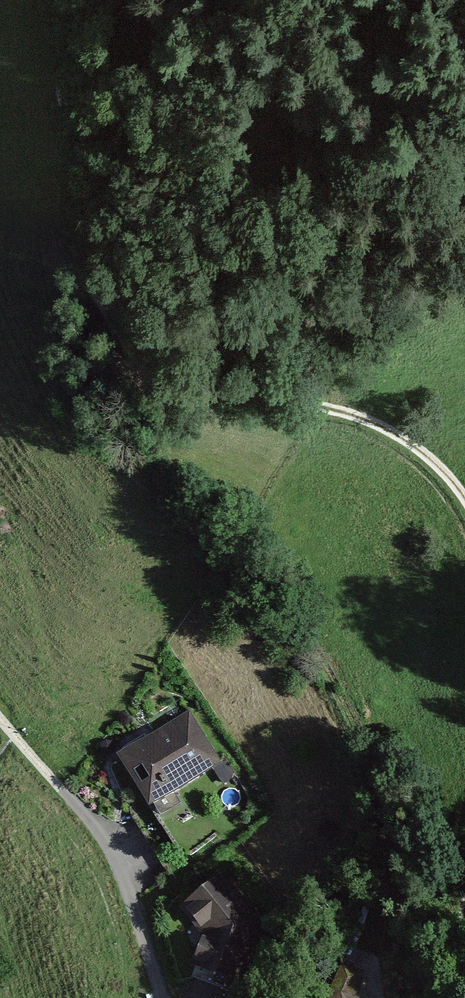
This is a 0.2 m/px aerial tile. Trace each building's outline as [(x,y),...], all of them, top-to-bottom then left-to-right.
[(191,722),(117,760),(145,813),(219,775),(191,722)] [(223,877),(185,909),(205,933),(192,966),(240,985),(264,926),(223,877)] [(341,969),(334,997),(358,997),(363,975),(341,969)]
